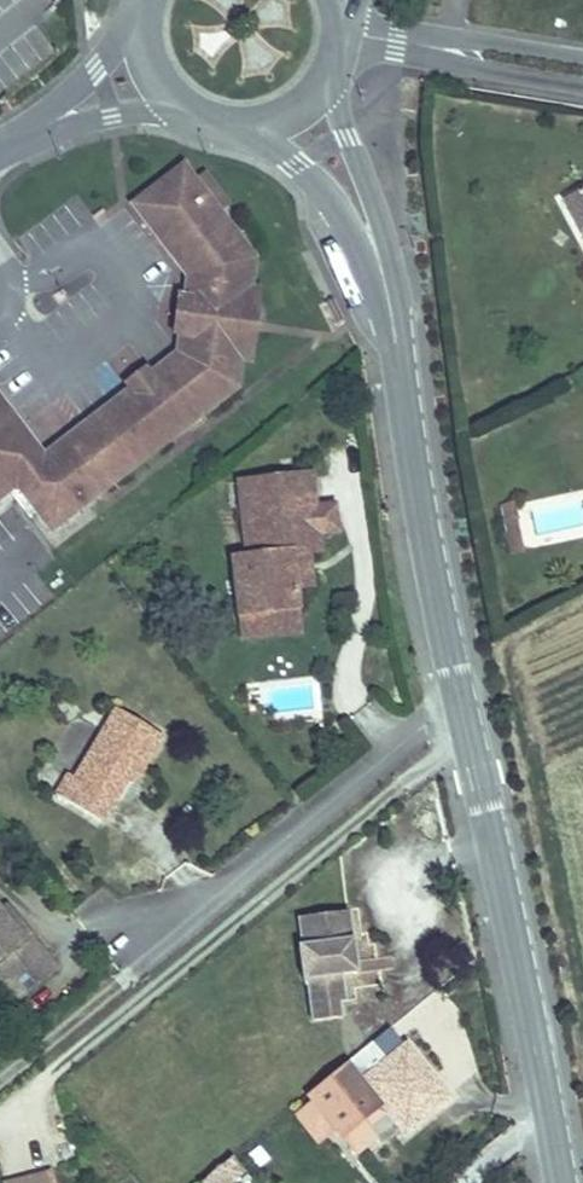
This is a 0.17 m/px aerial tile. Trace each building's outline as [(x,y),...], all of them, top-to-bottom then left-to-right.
[(140,201),(138,203),(197,281),(195,302),(194,305),(202,315),(231,319),(248,306),(249,295),(254,261),(182,168),(140,201)] [(572,210),(582,230),(582,204),(572,210)] [(562,216),(582,254),(582,230),(572,210),(562,216)] [(176,300),(172,338),(190,340),(190,337),(200,329),(229,333),(242,350),(241,361),(252,362),(260,296),(249,295),(248,306),(231,319),(202,315),(194,305),(195,302),(176,300)] [(187,361),(152,389),(185,432),(237,391),(241,361),(242,350),(229,333),(200,329),(190,337),(190,340),(187,361)] [(152,389),(136,401),(169,444),(185,432),(152,389)] [(18,492),(52,536),(169,444),(136,401),(41,476),(0,423),(0,506),(18,492)] [(234,568),(242,618),(298,612),(296,598),(292,559),(309,556),(320,555),(319,539),(331,531),(334,522),(327,512),(315,511),(309,482),(244,492),(254,562),(234,568)] [(314,593),(309,556),(292,559),(296,598),(314,593)] [(298,612),(242,618),(245,644),(300,637),(298,612)] [(137,773),(147,776),(166,738),(115,710),(77,780),(72,779),(60,797),(110,825),(134,782),(137,773)] [(142,786),(147,776),(137,773),(134,782),(142,786)] [(0,911),(0,915),(25,944),(34,937),(6,905),(0,911)] [(362,971),(358,911),(308,914),(311,946),(306,948),(308,978),(312,978),(314,1024),(347,1021),(344,1002),(350,1002),(347,971),(362,971)] [(9,994),(50,958),(34,937),(25,944),(0,915),(0,984),(9,994)] [(50,958),(9,994),(22,1009),(63,975),(50,958)] [(413,1047),(395,1026),(376,1041),(393,1062),(413,1047)] [(376,1041),(309,1096),(341,1137),(344,1134),(370,1114),(387,1101),(410,1128),(453,1095),(413,1047),(393,1062),(376,1041)] [(381,1130),(370,1114),(344,1134),(356,1149),(381,1130)] [(242,1177),(231,1162),(205,1182),(235,1182),(242,1177)] [(42,1182),(59,1182),(57,1174),(41,1177),(42,1182)]
